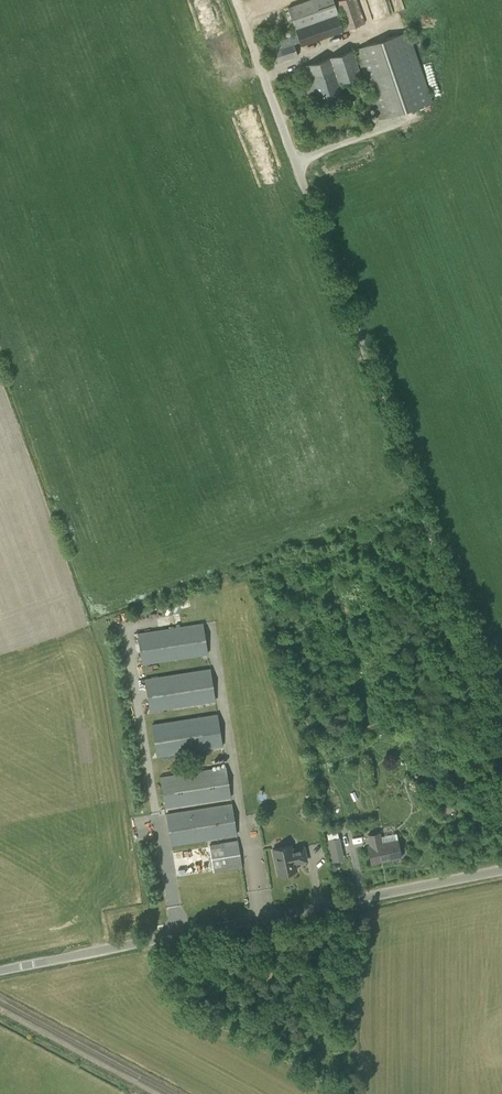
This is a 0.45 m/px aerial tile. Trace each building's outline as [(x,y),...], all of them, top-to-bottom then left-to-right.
[(345,31),(334,0),(307,0),(288,7),(297,33),(269,42),(276,64),(298,56),(293,43),(299,41),(301,46),(345,31)] [(365,22),(357,0),(339,0),(336,1),(345,29),(365,22)] [(378,120),(433,102),(409,31),(355,49),(378,120)] [(301,67),(311,95),(316,93),(320,103),(344,95),(339,82),(361,74),(353,50),(301,67)] [(142,664),(208,654),(204,622),(138,633),(142,664)] [(150,711),(216,701),(210,668),(145,678),(150,711)] [(157,757),(223,747),(218,713),(152,724),(157,757)] [(165,808),(231,798),(226,766),(160,776),(165,808)] [(171,845),(237,835),(232,803),(166,813),(171,845)] [(382,842),(380,832),(368,835),(370,845),(367,845),(371,863),(402,857),(398,839),(382,842)] [(329,862),(344,859),(339,836),(325,839),(329,862)] [(177,878),(242,867),(238,840),(172,850),(177,878)] [(291,844),(273,848),(279,874),(297,870),(295,861),(299,860),(299,861),(307,860),(304,846),(292,849),(291,844)]
